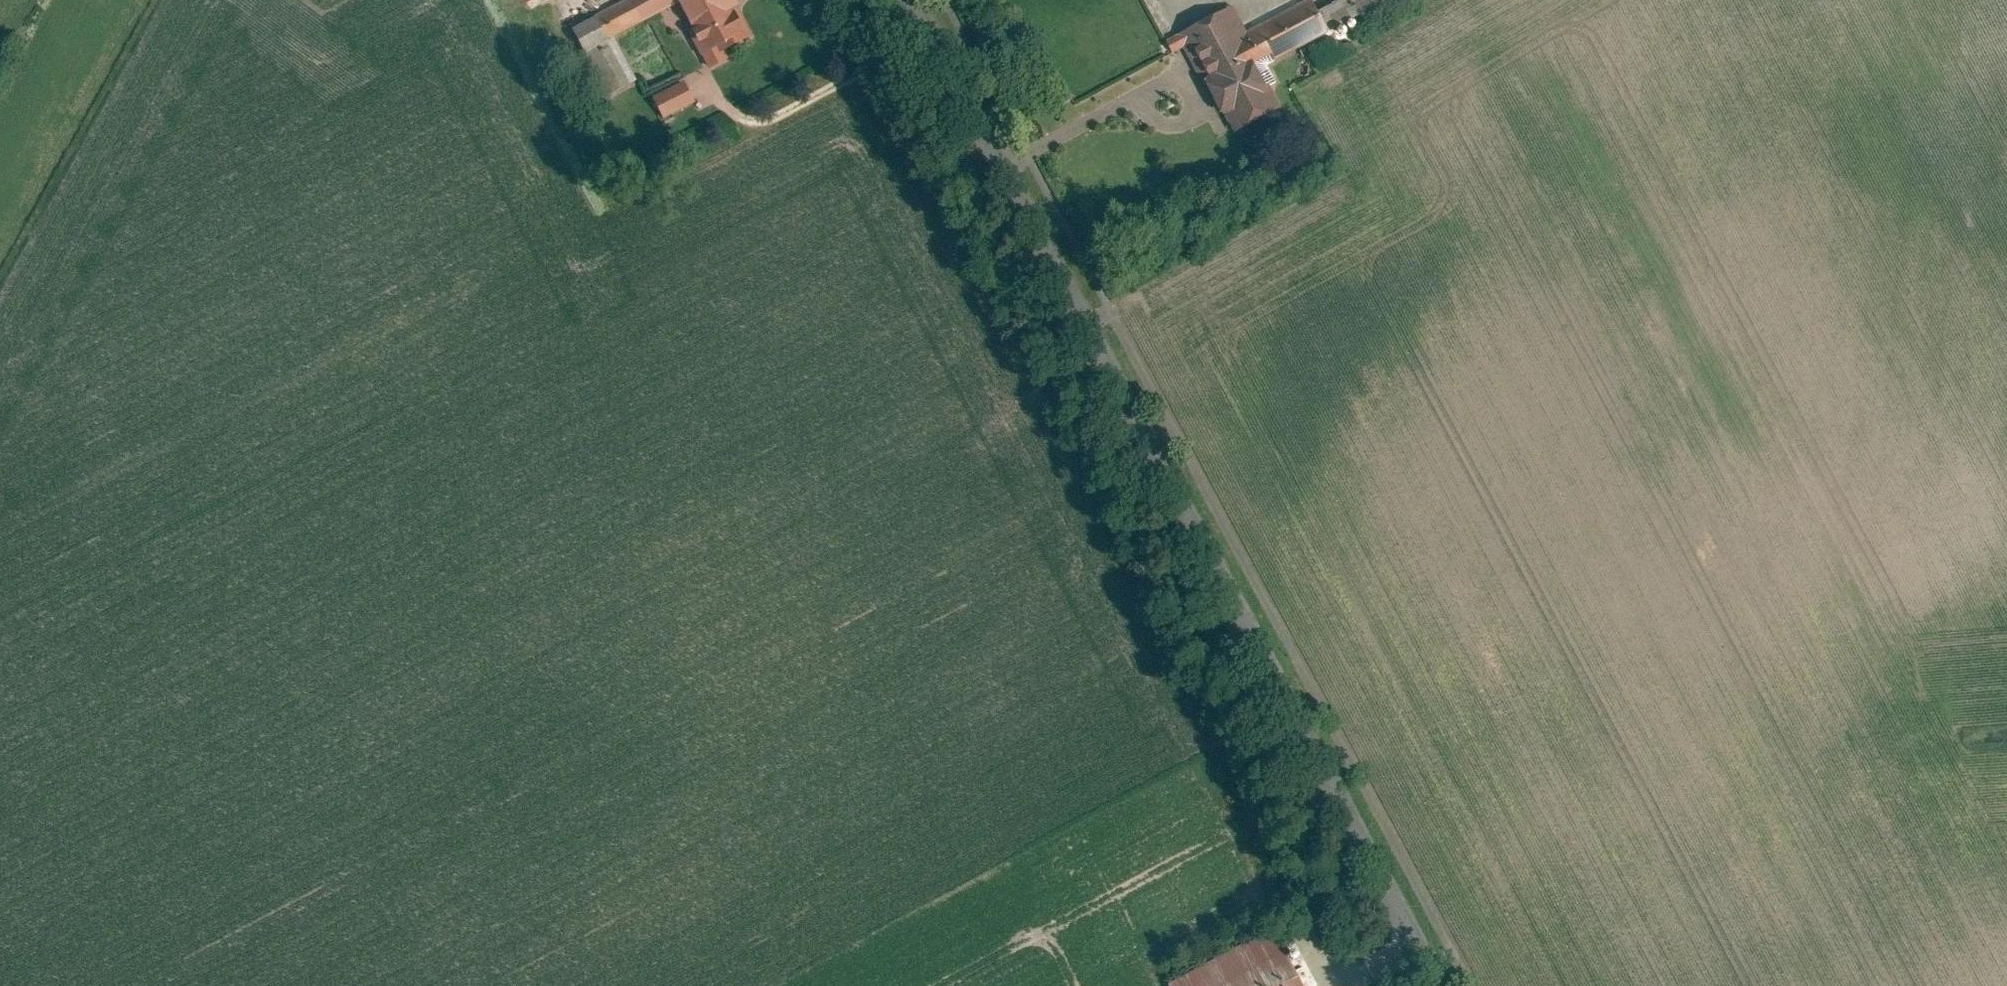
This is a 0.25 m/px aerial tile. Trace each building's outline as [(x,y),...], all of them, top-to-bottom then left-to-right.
[(528,8),(543,0),(524,0),(528,8)] [(563,32),(606,116),(643,97),(616,46),(675,16),(688,39),(733,15),(725,0),(624,0),(563,32)] [(1163,58),(1195,122),(1219,110),(1232,137),(1271,118),(1248,71),(1251,70),(1394,0),(1336,0),(1338,4),(1311,17),(1302,0),(1301,0),(1239,30),(1231,16),(1167,47),(1144,0),(1055,0),(1017,19),(1061,109),(1163,58)] [(658,92),(667,115),(699,103),(690,80),(658,92)] [(1167,981),(1170,985),(1306,985),(1273,925),(1167,981)]
